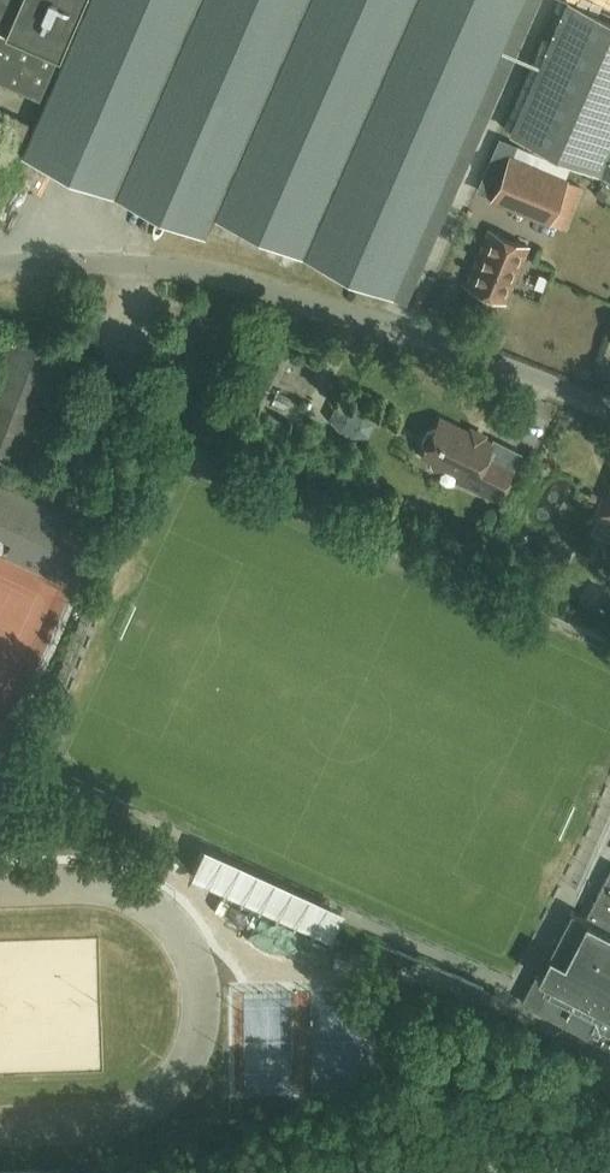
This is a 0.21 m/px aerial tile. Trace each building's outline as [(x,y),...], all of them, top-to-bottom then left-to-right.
[(39,97),(59,53),(60,53),(83,0),(0,0),(0,80),(39,97)] [(23,153),(206,233),(213,215),(393,294),(522,0),(89,0),(23,153)] [(573,0),(568,0),(511,131),(609,174),(609,16),(573,0)] [(30,122),(0,109),(0,126),(24,136),(30,122)] [(566,179),(510,155),(493,198),(549,221),(566,179)] [(530,245),(489,228),(466,285),(506,302),(530,245)] [(349,426),(364,433),(368,433),(372,431),(374,428),(375,424),(373,420),(370,417),(357,411),(353,410),(349,411),(346,414),(345,417),(345,421),(346,424),(349,426)] [(423,436),(434,468),(446,464),(461,471),(457,480),(496,499),(509,473),(482,460),(490,443),(440,418),(433,433),(423,436)] [(608,497),(602,495),(594,514),(609,520),(609,491),(608,497)] [(475,534),(462,527),(452,547),(466,553),(472,551),(477,540),(475,534)] [(32,676),(41,676),(41,651),(57,651),(57,614),(69,614),(80,595),(64,586),(30,586),(15,612),(0,612),(0,732),(32,676)] [(194,879),(338,939),(352,905),(209,844),(194,879)] [(522,1002),(609,1048),(609,873),(587,917),(585,916),(585,917),(571,909),(570,911),(571,911),(538,974),(537,973),(523,1001),(523,1000),(522,1002)]
